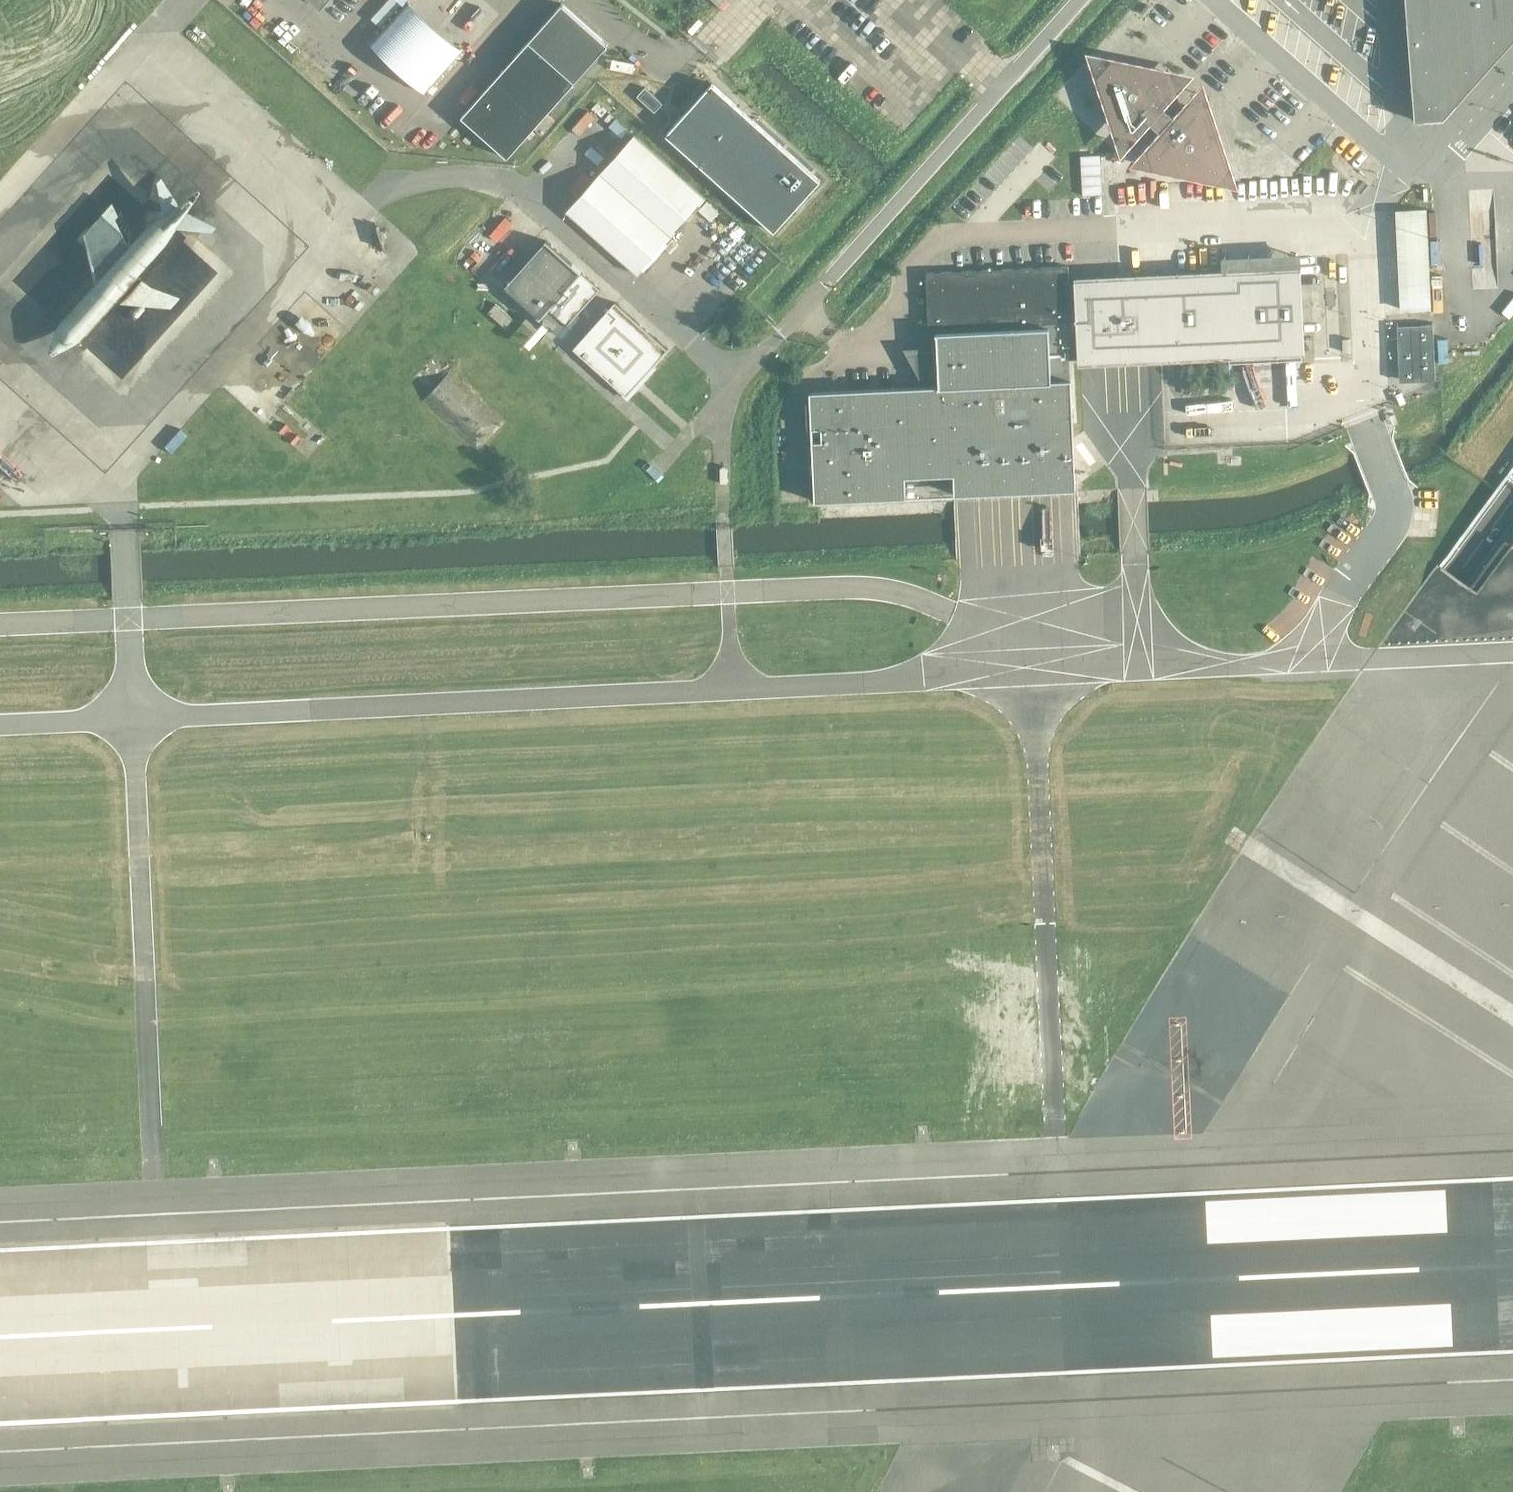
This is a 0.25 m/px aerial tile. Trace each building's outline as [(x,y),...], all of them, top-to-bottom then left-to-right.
[(1512,41),(1512,0),(1405,0),(1414,121),(1444,119),(1512,41)] [(463,116),(508,157),(607,46),(562,6),(463,116)] [(410,11),(377,50),(429,94),(462,56),(410,11)] [(1116,126),(1137,131),(1147,120),(1163,134),(1153,145),(1160,166),(1210,176),(1225,160),(1209,112),(1187,107),(1177,118),(1174,115),(1161,104),(1171,93),(1164,72),(1115,62),(1100,78),(1116,126)] [(712,83),(667,134),(775,231),(821,180),(712,83)] [(638,274),(706,197),(634,134),(566,210),(638,274)] [(1087,190),(1103,190),(1103,153),(1086,153),(1087,190)] [(52,353),(58,352),(70,347),(79,339),(115,301),(137,304),(128,315),(136,321),(149,305),(175,309),(185,298),(136,279),(168,244),(183,224),(210,228),(216,223),(192,210),(203,191),(201,188),(182,201),(167,177),(162,184),(168,211),(150,228),(131,248),(112,218),(116,215),(110,200),(92,217),(93,231),(80,244),(87,251),(94,244),(97,284),(60,323),(53,334),(49,346),(50,351),(52,353)] [(1397,211),(1402,309),(1431,307),(1426,210),(1397,211)] [(556,321),(592,279),(550,242),(513,284),(556,321)] [(1301,266),(1226,269),(1177,272),(1119,274),(1118,262),(926,273),(929,328),(937,328),(980,326),(989,326),(1077,322),(1077,328),(1078,358),(1079,365),(1081,365),(1180,360),(1229,358),(1230,362),(1231,362),(1303,359),(1302,354),(1305,354),(1301,266)] [(514,319),(496,303),(488,312),(506,328),(514,319)] [(624,384),(660,342),(618,306),(582,348),(624,384)] [(1400,322),(1401,377),(1437,376),(1436,321),(1400,322)] [(1071,359),(1078,358),(1077,328),(1077,322),(989,326),(980,326),(937,328),(938,355),(923,355),(923,365),(938,365),(940,385),(810,391),(815,501),(907,497),(906,477),(954,475),(955,494),(1077,489),(1071,359)] [(422,401),(428,407),(477,453),(506,422),(451,371),(422,401)]
